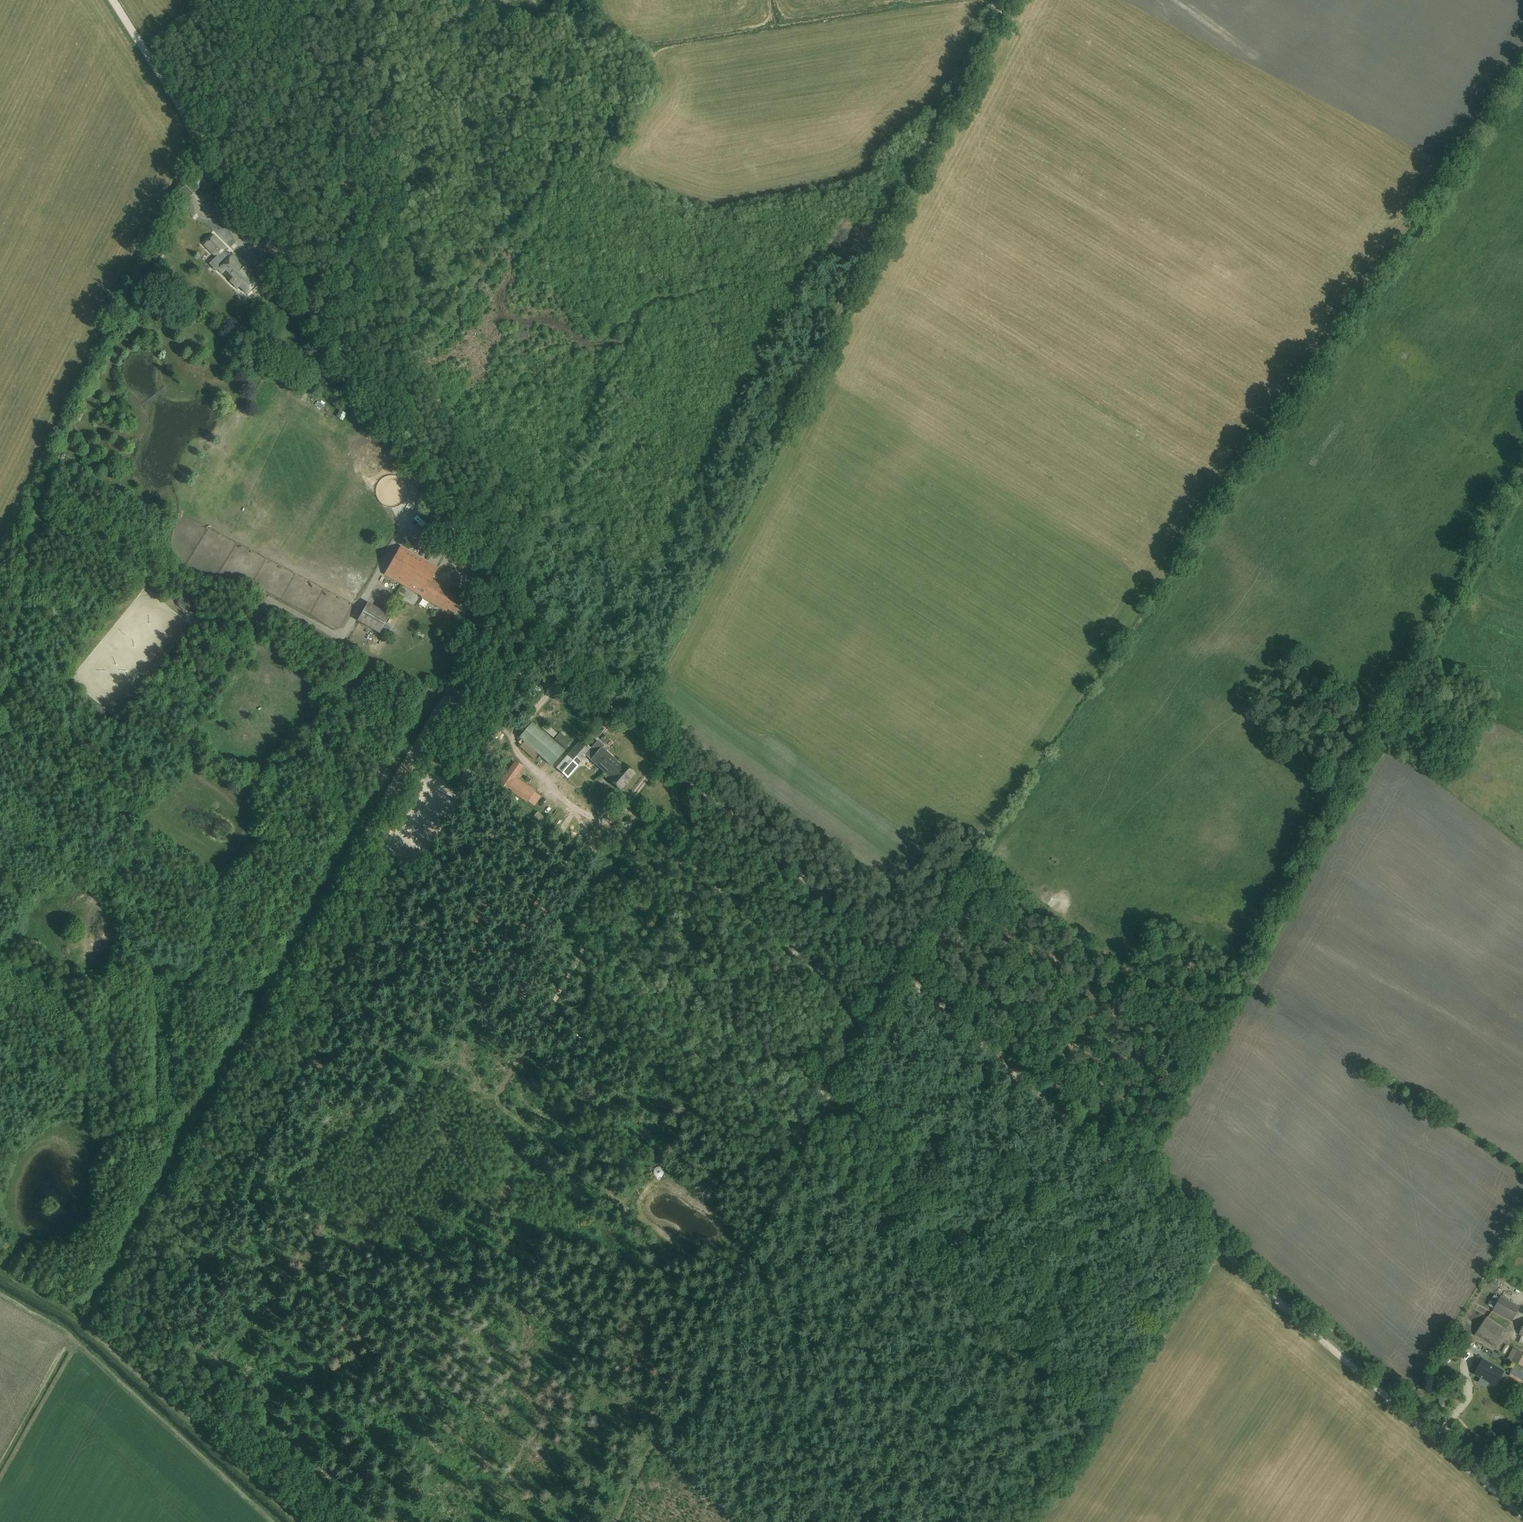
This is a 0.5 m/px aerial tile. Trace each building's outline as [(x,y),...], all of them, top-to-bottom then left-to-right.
[(185,191),(192,198),(196,194),(189,187),(185,191)] [(205,244),(217,256),(217,255),(224,262),(218,268),(223,272),(217,278),(230,291),(235,286),(237,287),(239,286),(246,293),(257,282),(243,269),(245,267),(233,254),(232,255),(225,247),(226,247),(214,235),(205,244)] [(400,546),(384,574),(422,595),(422,596),(446,611),(447,609),(455,613),(462,600),(446,591),(447,588),(431,579),(438,568),(400,546)] [(367,603),(358,620),(378,632),(388,615),(367,603)] [(564,751),(531,722),(519,737),(551,766),(564,751)] [(560,732),(554,739),(565,748),(571,742),(560,732)] [(585,755),(591,749),(581,740),(556,767),(568,778),(587,756),(585,755)] [(598,741),(591,749),(585,755),(587,756),(609,776),(607,778),(619,789),(634,773),(623,763),(622,765),(602,747),(603,745),(598,741)] [(527,801),(531,795),(512,781),(516,775),(509,770),(500,784),(527,801)] [(102,968),(87,971),(89,983),(104,981),(102,968)] [(1511,1321),(1519,1307),(1501,1297),(1493,1311),(1511,1321)] [(1494,1345),(1503,1331),(1486,1320),(1485,1320),(1476,1334),(1494,1345)] [(1516,1349),(1511,1359),(1522,1366),(1522,1353),(1516,1349)] [(1495,1386),(1504,1371),(1483,1359),(1474,1374),(1481,1378),(1479,1382),(1486,1386),(1488,1382),(1495,1386)]
